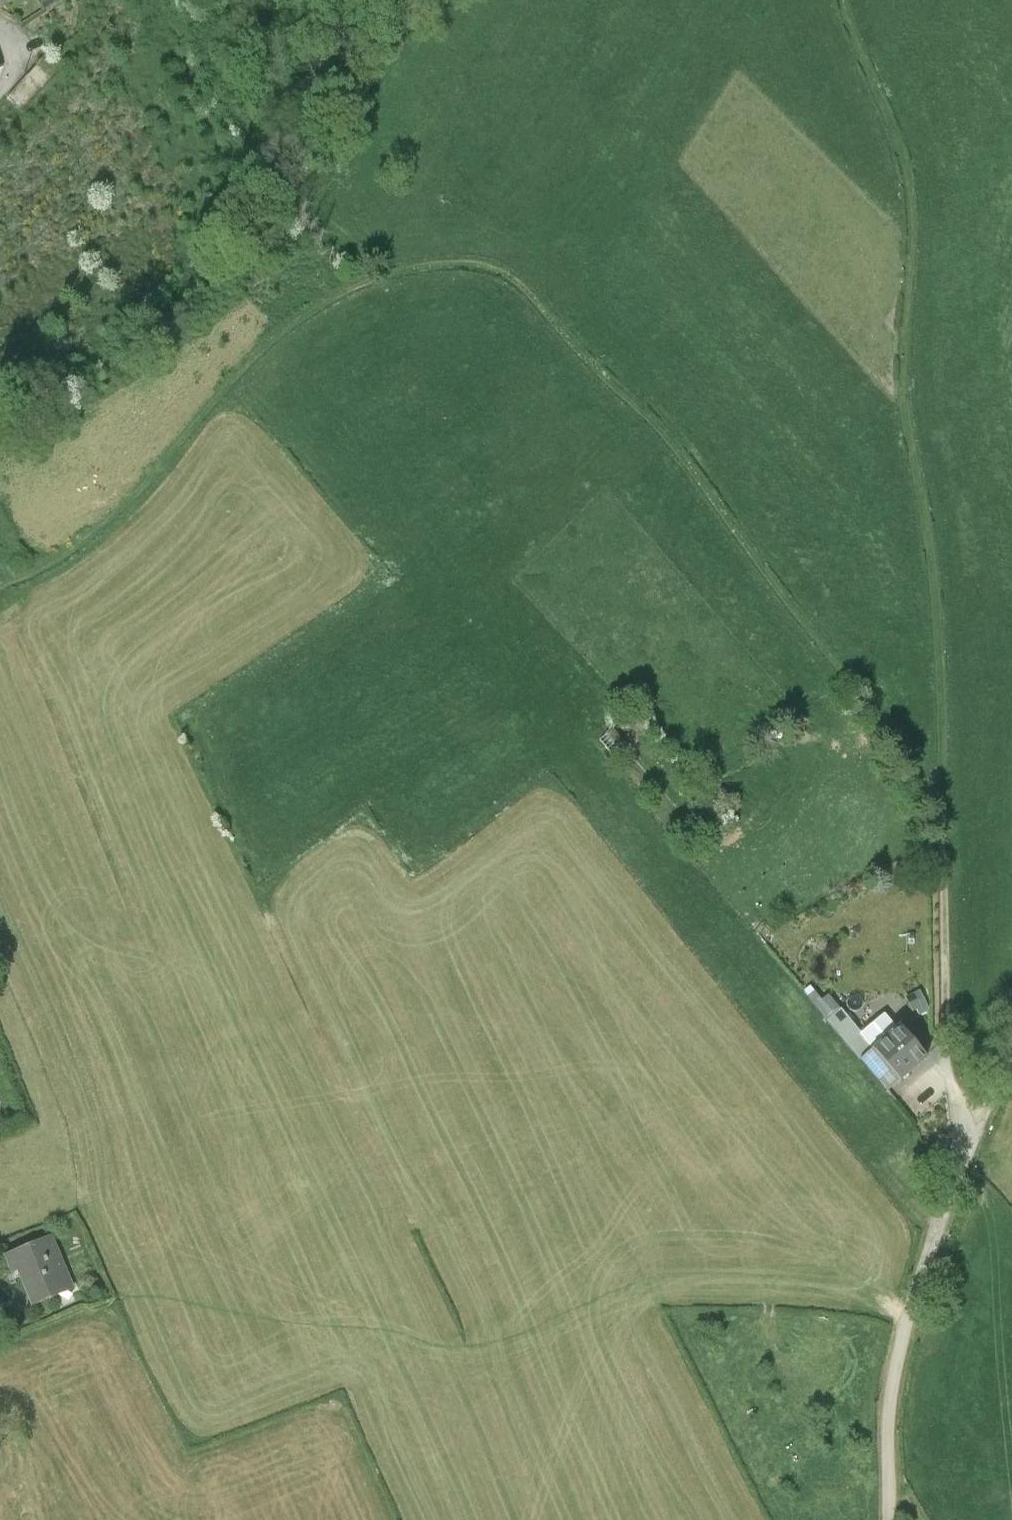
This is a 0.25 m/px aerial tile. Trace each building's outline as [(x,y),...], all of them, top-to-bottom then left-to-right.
[(57,71),(42,57),(9,94),(24,108),(57,71)] [(815,1009),(884,1096),(894,1089),(901,1098),(932,1073),(885,1015),(860,1035),(830,997),(815,1009)] [(74,1284),(54,1231),(14,1246),(34,1299),(74,1284)]
